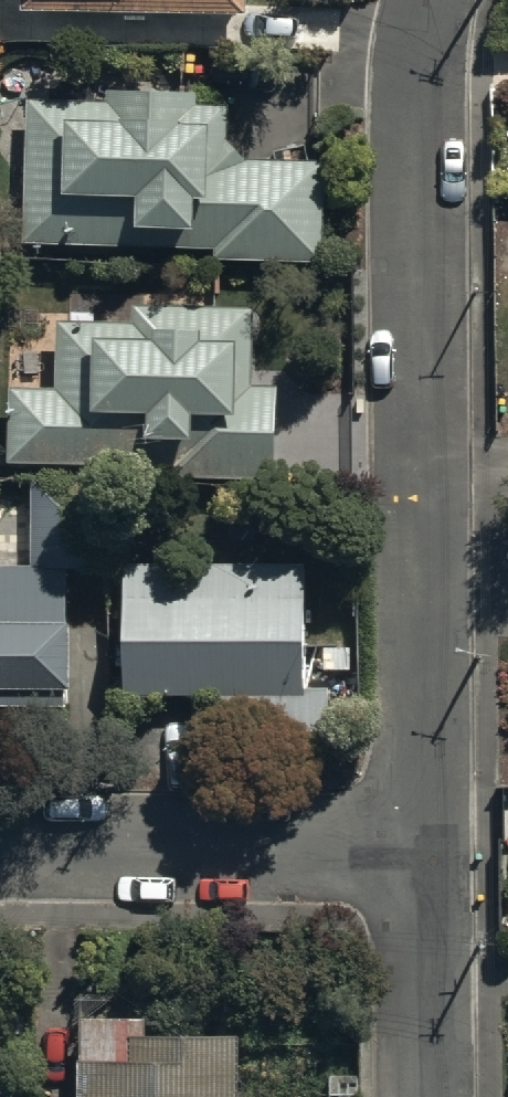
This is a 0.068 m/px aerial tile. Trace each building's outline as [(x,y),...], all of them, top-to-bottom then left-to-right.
[(22,98),(20,243),(211,247),(210,258),(321,261),(323,158),(238,156),(222,136),(223,106),(191,105),(192,88),(103,86),(103,100),(22,98)] [(251,302),(131,300),(130,320),(57,319),(55,384),(8,383),(6,458),(171,461),(171,476),(272,478),(274,381),(249,380),(251,302)] [(29,559),(0,559),(0,698),(64,698),(64,688),(69,688),(69,620),(62,620),(62,557),(107,557),(107,481),(29,481),(29,559)] [(118,618),(118,694),(215,694),(215,748),(319,748),(319,685),(298,685),(298,562),(117,562),(117,585),(110,585),(110,618),(118,618)] [(79,1096),(234,1096),(235,1018),(141,1017),(141,1003),(80,1002),(79,1096)]
